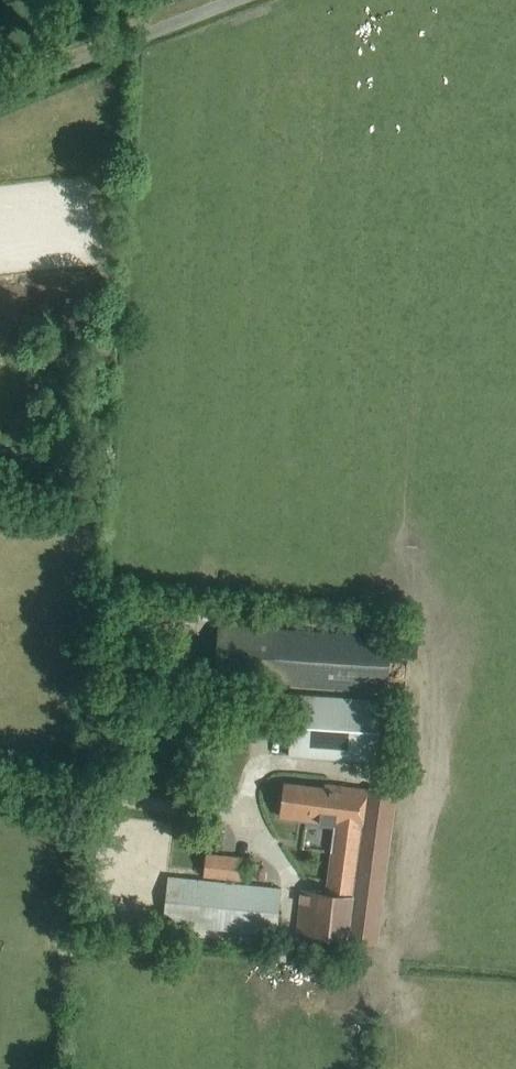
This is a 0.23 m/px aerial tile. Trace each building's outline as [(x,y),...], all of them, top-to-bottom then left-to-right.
[(215,679),(387,691),(390,636),(219,624),(215,679)] [(288,757),(362,764),(389,767),(394,701),(293,694),(288,757)] [(324,788),(284,783),(280,817),(335,825),(326,892),(302,889),(296,934),(377,944),(397,794),(325,784),(324,788)] [(202,877),(246,882),(249,858),(205,853),(202,877)] [(276,936),(281,889),(168,877),(163,924),(276,936)]
